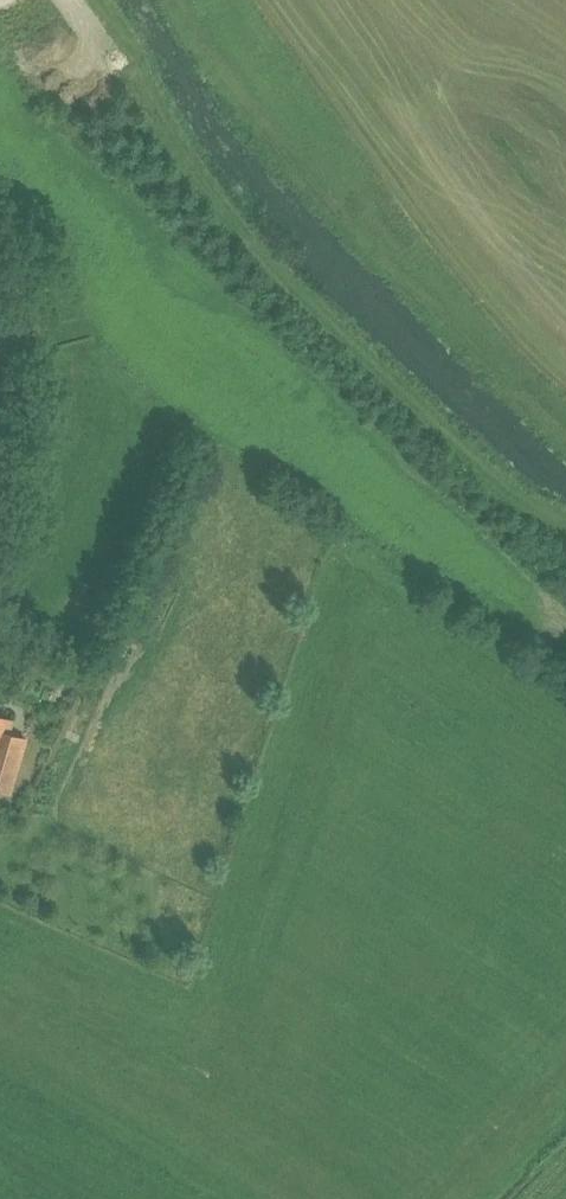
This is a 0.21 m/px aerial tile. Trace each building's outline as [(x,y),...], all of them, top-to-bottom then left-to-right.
[(132,640),(120,634),(111,650),(123,657),(132,640)] [(0,715),(0,789),(12,792),(27,738),(10,733),(14,719),(0,715)]
